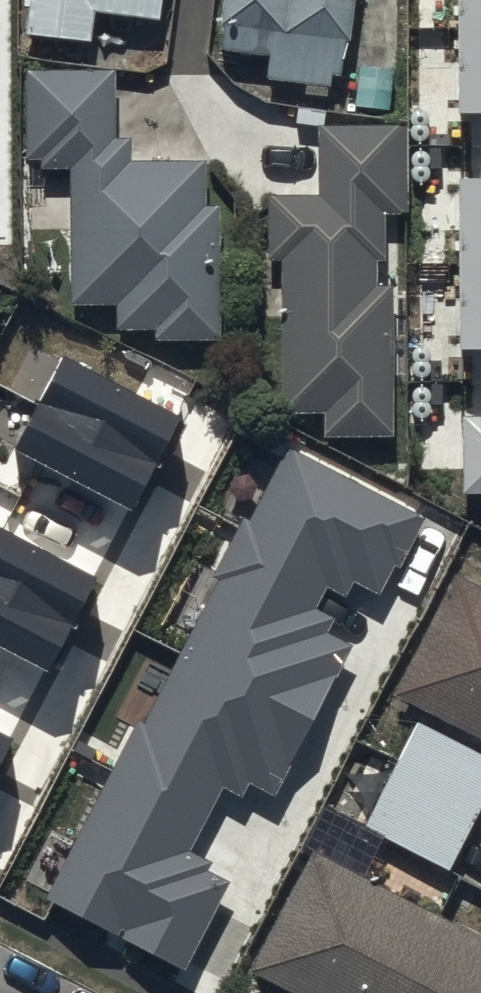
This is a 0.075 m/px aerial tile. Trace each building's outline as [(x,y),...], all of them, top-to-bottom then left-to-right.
[(21,22),(88,32),(93,2),(156,11),(158,0),(25,0),(21,22)] [(214,41),(341,59),(349,0),(220,0),(214,41)] [(461,111),(480,111),(480,0),(460,0),(461,111)] [(196,159),(126,160),(126,132),(112,132),(111,68),(29,69),(30,166),(70,166),(71,299),(119,299),(119,322),(155,322),(155,336),(217,336),(216,285),(214,285),(213,202),(196,202),(196,159)] [(318,189),(264,190),(265,254),(276,254),(278,411),(319,411),(319,436),(385,435),(384,286),(368,286),(367,253),(376,253),(375,212),(399,211),(398,124),(317,124),(318,189)] [(464,348),(480,348),(480,178),(462,178),(464,348)] [(64,357),(18,448),(136,508),(183,418),(64,357)] [(466,418),(467,491),(480,490),(480,418),(466,418)] [(289,448),(54,896),(182,963),(223,883),(183,862),(230,772),(274,795),(351,646),(309,625),(336,574),(383,599),(425,519),(289,448)] [(49,671),(95,580),(0,532),(0,646),(49,671)] [(480,738),(480,587),(450,572),(390,692),(480,738)] [(449,869),(480,805),(480,752),(420,721),(366,827),(449,869)] [(12,740),(0,734),(0,762),(12,740)] [(299,992),(480,992),(480,932),(313,847),(251,969),(299,992)]
